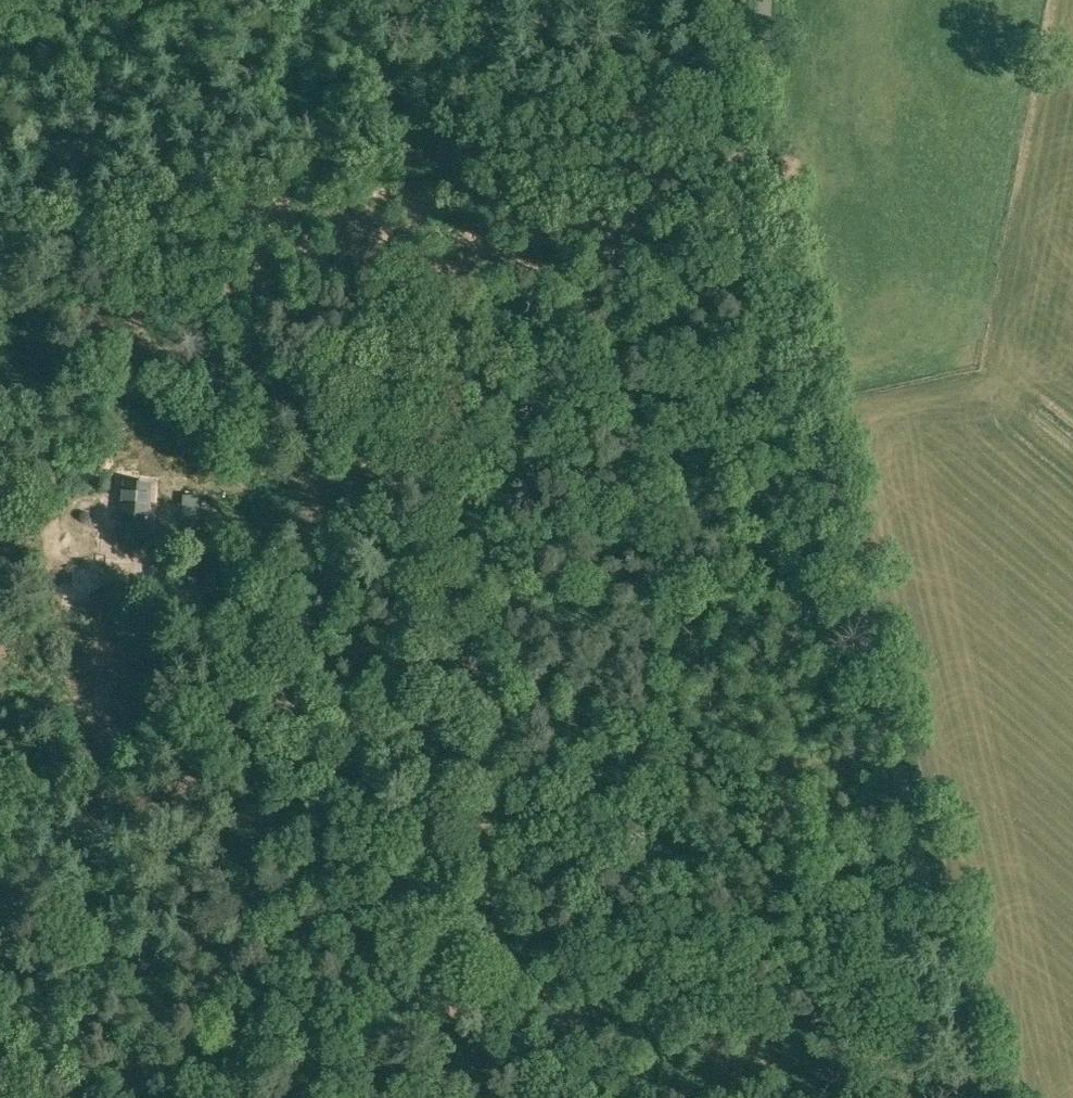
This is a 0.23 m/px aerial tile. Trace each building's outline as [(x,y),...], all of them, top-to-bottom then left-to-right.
[(144,547),(145,532),(149,484),(127,483),(126,491),(123,531),(122,545),(144,547)] [(198,530),(199,496),(181,495),(180,529),(198,530)]
